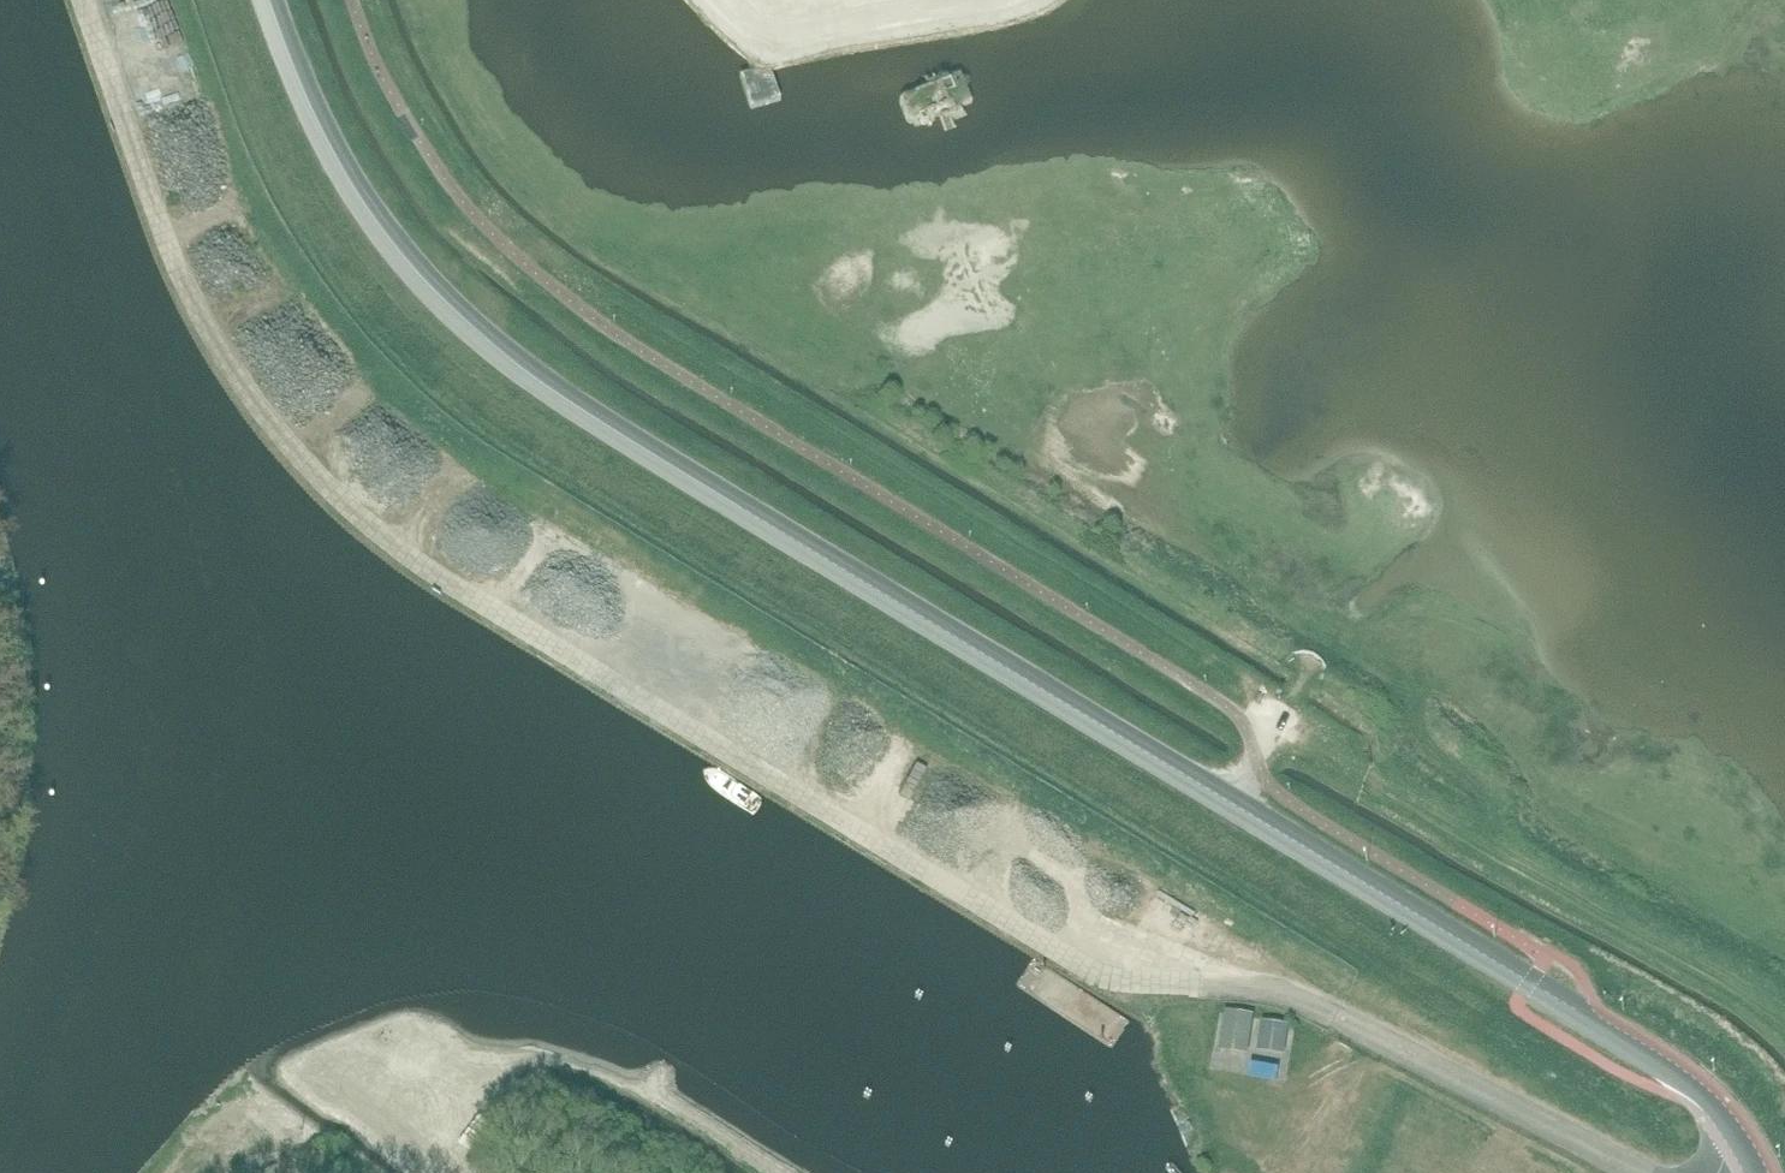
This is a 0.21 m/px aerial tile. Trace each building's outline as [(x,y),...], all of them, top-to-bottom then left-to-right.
[(964,73),(902,95),(910,120),(915,118),(917,124),(940,116),(945,130),(959,125),(956,118),(969,113),(966,105),(975,102),(964,73)] [(1267,1056),(1274,1016),(1247,1010),(1239,1051),(1267,1056)] [(1279,1050),(1308,1052),(1311,1022),(1282,1019),(1279,1050)]
